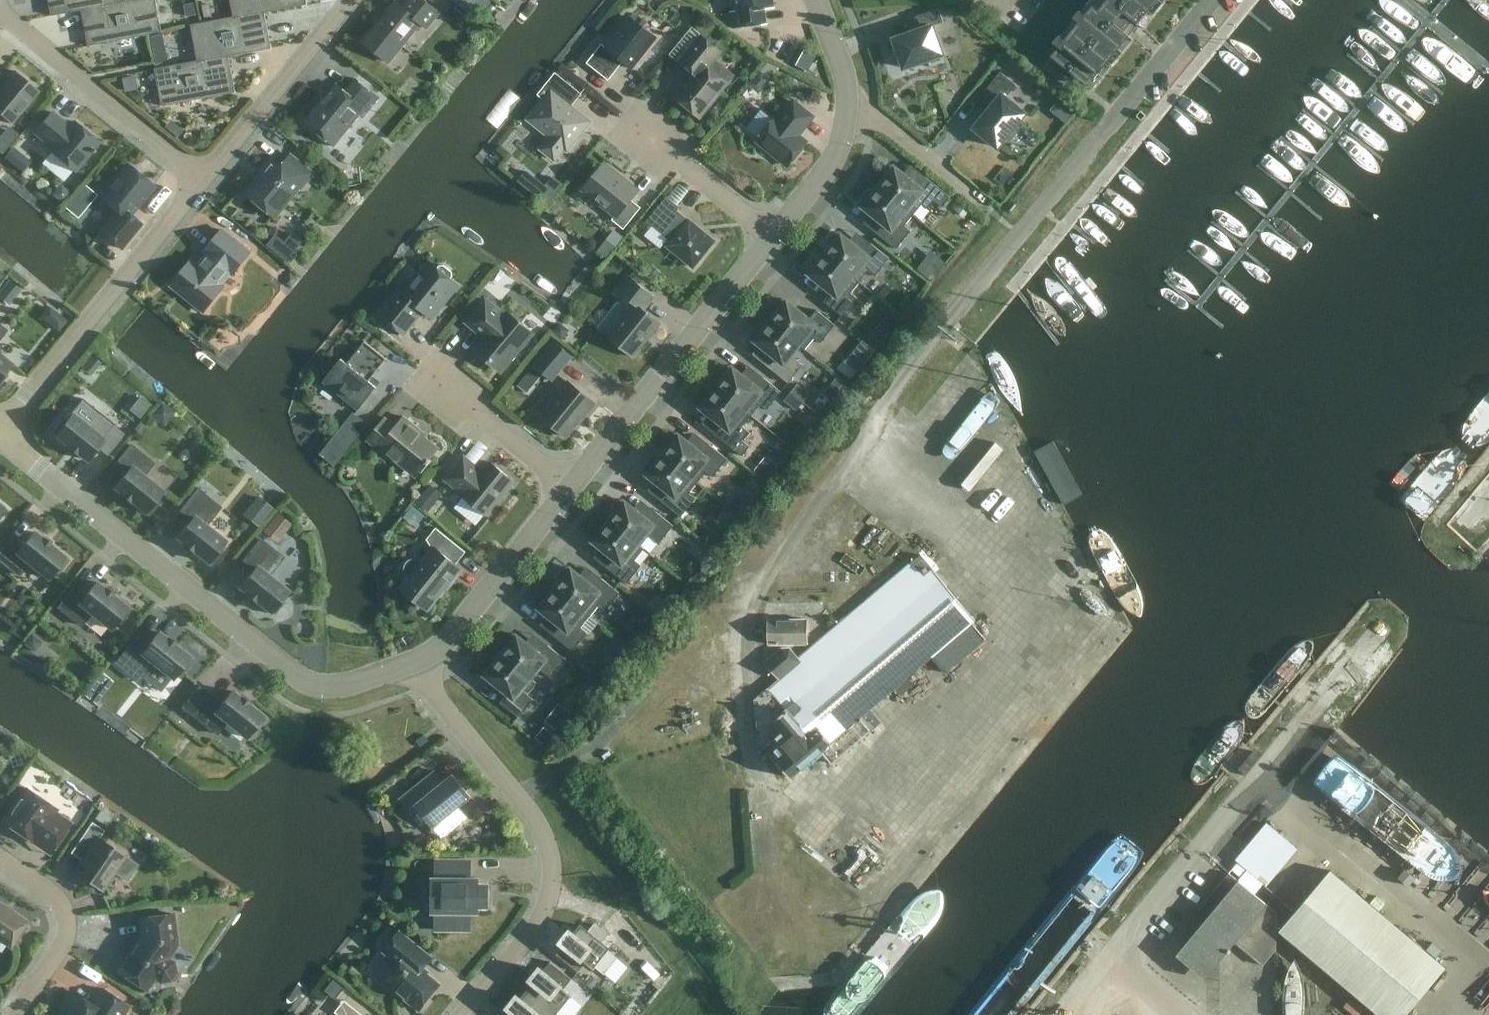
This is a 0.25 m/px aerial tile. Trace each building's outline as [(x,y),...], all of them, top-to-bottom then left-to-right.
[(125,0),(49,0),(52,16),(82,10),(125,1),(125,0)] [(162,32),(156,0),(127,0),(125,0),(125,1),(82,10),(89,46),(162,32)] [(307,0),(231,0),(234,17),(234,18),(265,12),(265,13),(308,5),(307,0)] [(424,0),(410,0),(404,8),(397,2),(364,42),(389,62),(421,23),(427,28),(440,12),(424,0)] [(733,29),(767,24),(765,9),(775,8),(773,0),(738,0),(740,11),(731,12),(733,29)] [(961,0),(971,8),(978,0),(961,0)] [(1160,0),(1108,0),(1100,10),(1094,6),(1052,57),(1089,87),(1131,36),(1125,31),(1134,21),(1140,25),(1160,0)] [(1430,13),(1440,0),(1414,0),(1430,13)] [(953,2),(945,5),(948,13),(956,10),(953,2)] [(185,5),(187,17),(196,15),(194,3),(185,5)] [(213,16),(211,4),(203,6),(205,18),(213,16)] [(445,13),(465,30),(473,21),(452,4),(445,13)] [(945,22),(940,9),(917,17),(922,30),(895,39),(905,68),(944,55),(934,26),(945,22)] [(272,49),(265,13),(265,12),(234,18),(234,17),(191,25),(198,61),(198,62),(229,56),(229,57),(272,49)] [(624,62),(633,69),(657,38),(631,17),(630,18),(633,20),(610,49),(607,47),(607,48),(602,44),(587,63),(609,81),(624,62)] [(151,36),(155,61),(168,59),(163,33),(151,36)] [(675,97),(701,118),(729,84),(709,68),(722,52),(702,36),(680,62),(694,73),(675,97)] [(796,65),(807,72),(816,57),(804,50),(796,65)] [(236,92),(229,57),(229,56),(198,62),(198,61),(155,69),(163,106),(236,92)] [(749,85),(759,93),(771,78),(761,70),(749,85)] [(13,124),(39,92),(14,71),(3,84),(0,82),(0,114),(13,124)] [(995,104),(975,129),(999,148),(1007,138),(1011,142),(1020,131),(1016,127),(1026,115),(1007,99),(1017,86),(1001,73),(984,95),(995,104)] [(565,148),(567,150),(590,122),(565,102),(576,90),(556,74),(539,95),(545,100),(529,120),(551,137),(542,149),(555,160),(565,148)] [(140,90),(137,76),(123,79),(126,92),(140,90)] [(380,98),(356,79),(346,91),(337,84),(325,100),(326,101),(320,109),(317,106),(305,122),(319,134),(320,138),(330,146),(335,146),(343,136),(343,132),(358,113),(363,118),(380,98)] [(749,130),(760,138),(757,141),(788,166),(807,143),(798,136),(813,117),(794,102),(779,120),(776,117),(774,120),(764,112),(749,130)] [(71,127),(52,112),(35,132),(54,148),(51,152),(75,171),(91,151),(93,152),(95,150),(93,149),(99,142),(75,122),(71,127)] [(0,141),(0,152),(3,154),(8,147),(0,141)] [(6,156),(16,165),(24,155),(14,146),(6,156)] [(301,184),(304,186),(314,173),(294,157),(285,169),(273,160),(262,173),(265,176),(249,196),(274,217),(301,184)] [(101,232),(121,248),(142,224),(130,214),(154,186),(128,165),(101,198),(115,209),(115,215),(101,232)] [(637,190),(606,165),(585,191),(616,216),(612,220),(624,230),(642,208),(631,199),(637,190)] [(879,187),(914,215),(922,204),(929,210),(935,202),(943,208),(951,197),(925,176),(917,186),(892,165),(882,177),(885,180),(879,187)] [(553,176),(546,185),(537,196),(548,205),(564,184),(553,176)] [(84,183),(75,194),(89,205),(98,195),(84,183)] [(905,226),(914,215),(879,187),(873,195),(870,192),(860,204),(886,225),(878,234),(897,249),(911,231),(905,226)] [(680,207),(667,196),(647,221),(671,241),(667,246),(694,268),(715,241),(689,220),(682,227),(671,218),(680,207)] [(953,209),(964,218),(970,211),(959,202),(953,209)] [(231,272),(234,274),(251,253),(222,230),(205,251),(208,253),(198,265),(191,260),(171,285),(205,312),(225,287),(221,284),(231,272)] [(825,254),(860,282),(869,271),(875,277),(890,258),(871,243),(863,253),(838,232),(828,244),(831,247),(825,254)] [(297,251),(286,242),(277,235),(268,246),(288,262),(297,251)] [(598,250),(607,257),(617,245),(607,238),(598,250)] [(851,293),(860,282),(825,254),(819,262),(816,259),(806,271),(832,292),(824,301),(843,316),(857,298),(851,293)] [(440,266),(438,268),(428,261),(409,284),(411,285),(404,294),(399,291),(380,315),(404,334),(423,311),(432,319),(459,285),(451,279),(453,276),(452,272),(444,266),(440,266)] [(644,273),(654,281),(662,272),(652,264),(644,273)] [(287,284),(292,288),(300,279),(291,273),(287,277),(287,284)] [(655,297),(630,277),(619,291),(634,303),(608,336),(634,357),(661,324),(645,310),(655,297)] [(10,306),(23,290),(9,279),(0,292),(0,298),(10,306)] [(771,321),(800,345),(805,350),(815,339),(821,343),(836,325),(817,310),(809,320),(784,299),(774,311),(777,314),(771,321)] [(507,313),(505,315),(486,300),(467,323),(486,338),(476,350),(502,371),(532,335),(507,313)] [(792,356),(800,345),(771,321),(765,328),(762,326),(752,338),(778,359),(770,368),(789,383),(804,365),(792,356)] [(554,332),(562,339),(570,330),(561,323),(554,332)] [(875,351),(863,340),(857,348),(869,358),(875,351)] [(324,382),(359,410),(377,387),(370,381),(387,359),(365,341),(348,363),(342,359),(324,382)] [(556,341),(535,365),(553,381),(573,357),(556,341)] [(9,375),(5,372),(11,364),(0,355),(0,386),(9,375)] [(717,388),(752,416),(761,405),(767,410),(782,392),(763,377),(756,386),(730,366),(720,378),(723,381),(717,388)] [(528,394),(536,385),(525,376),(518,386),(528,394)] [(596,404),(568,382),(540,416),(567,438),(584,417),(585,418),(596,404)] [(792,393),(803,402),(809,394),(798,385),(792,393)] [(743,427),(752,416),(717,388),(711,395),(708,393),(698,405),(724,426),(716,435),(743,456),(750,447),(743,441),(750,432),(743,427)] [(953,462),(1004,402),(991,390),(939,451),(953,462)] [(796,410),(803,402),(792,393),(785,401),(796,410)] [(130,410),(140,418),(151,405),(141,396),(130,410)] [(321,453),(335,465),(368,423),(354,412),(321,453)] [(102,417),(92,429),(73,414),(66,422),(63,419),(52,432),(70,446),(69,447),(78,455),(79,454),(86,460),(97,446),(108,455),(124,435),(102,417)] [(420,429),(404,417),(397,427),(386,418),(367,441),(388,457),(391,453),(418,474),(427,463),(429,465),(432,461),(430,459),(439,448),(418,431),(420,429)] [(966,458),(973,464),(996,436),(989,430),(966,458)] [(663,455),(698,483),(707,472),(713,477),(728,459),(709,444),(702,453),(676,433),(666,445),(669,448),(663,455)] [(132,501),(150,515),(160,502),(157,499),(163,491),(144,476),(154,463),(131,445),(115,466),(126,474),(115,488),(123,494),(122,495),(131,502),(132,501)] [(689,494),(698,483),(663,455),(657,462),(654,460),(644,472),(670,493),(662,502),(681,517),(696,499),(689,494)] [(483,472),(464,457),(446,480),(465,495),(463,497),(486,515),(514,481),(491,462),(483,472)] [(778,466),(766,457),(755,471),(766,480),(778,466)] [(416,503),(429,513),(444,495),(431,485),(416,503)] [(194,551),(212,565),(223,552),(219,549),(225,541),(206,525),(220,507),(198,489),(177,515),(188,524),(178,538),(185,544),(184,545),(194,552),(194,551)] [(258,496),(243,514),(258,526),(273,508),(258,496)] [(729,506),(739,514),(747,505),(740,499),(734,500),(729,506)] [(609,522),(639,545),(648,535),(659,544),(674,526),(655,511),(648,520),(622,500),(612,512),(615,514),(609,522)] [(263,531),(278,543),(292,524),(278,513),(263,531)] [(645,549),(639,545),(609,522),(604,529),(600,527),(591,539),(616,560),(609,569),(627,584),(642,566),(636,561),(645,549)] [(402,588),(428,609),(449,583),(451,584),(462,571),(455,566),(466,552),(436,528),(427,540),(434,549),(422,563),(418,560),(413,560),(408,563),(406,568),(407,574),(411,577),(402,588)] [(42,538),(34,532),(24,546),(13,537),(0,553),(0,560),(19,575),(29,563),(48,578),(54,570),(58,573),(69,560),(51,546),(52,545),(43,537),(42,538)] [(257,601),(275,615),(286,602),(282,599),(288,591),(269,575),(283,557),(261,539),(240,565),(251,574),(240,588),(248,594),(247,595),(256,602),(257,601)] [(773,756),(792,778),(793,778),(823,753),(834,765),(882,724),(872,711),(934,658),(947,673),(987,639),(973,624),(977,621),(922,556),(800,659),(790,649),(783,648),(766,663),(780,679),(769,688),(781,703),(770,712),(776,720),(775,721),(785,733),(772,744),(778,752),(773,756)] [(555,589),(590,617),(599,606),(605,611),(620,593),(601,578),(594,587),(568,567),(558,579),(561,581),(555,589)] [(105,587),(104,588),(97,582),(86,596),(75,587),(59,607),(81,625),(91,613),(110,628),(117,620),(121,623),(131,610),(114,596),(115,595),(105,587)] [(582,628),(590,617),(555,589),(550,596),(546,594),(537,606),(562,627),(555,636),(573,651),(588,633),(582,628)] [(647,607),(656,614),(665,602),(657,596),(647,607)] [(652,617),(643,609),(638,616),(647,623),(652,617)] [(809,644),(809,620),(769,621),(770,645),(809,644)] [(167,638),(159,632),(148,646),(137,637),(117,663),(139,681),(154,663),(173,678),(179,670),(183,673),(194,660),(176,646),(177,645),(167,637),(167,638)] [(25,643),(34,651),(39,646),(38,638),(33,633),(25,643)] [(502,656),(532,679),(540,669),(552,678),(566,660),(548,645),(540,654),(514,634),(504,646),(508,648),(502,656)] [(537,683),(532,679),(502,656),(496,663),(493,661),(483,673),(508,694),(501,703),(519,718),(534,700),(528,695),(537,683)] [(607,672),(599,665),(592,673),(601,679),(607,672)] [(232,691),(222,705),(200,687),(184,707),(217,734),(227,722),(246,737),(252,729),(256,732),(267,719),(249,705),(250,704),(241,696),(240,697),(232,691)] [(1316,774),(1425,868),(1448,842),(1385,788),(1386,786),(1340,747),(1316,774)] [(471,797),(453,775),(436,789),(428,778),(401,799),(412,813),(418,808),(434,827),(443,820),(452,830),(467,818),(459,807),(471,797)] [(51,804),(26,788),(3,822),(27,839),(32,832),(55,848),(72,823),(49,807),(51,804)] [(95,819),(107,827),(115,815),(100,804),(97,808),(101,811),(95,819)] [(115,872),(127,880),(137,865),(99,839),(105,831),(92,822),(76,845),(88,853),(75,872),(103,891),(115,872)] [(1266,886),(1297,849),(1267,823),(1236,860),(1239,863),(1248,870),(1266,886)] [(433,912),(437,912),(436,930),(470,931),(470,913),(479,913),(479,907),(483,907),(484,885),(479,885),(479,879),(471,879),(471,861),(437,860),(437,878),(433,878),(433,883),(430,885),(427,888),(425,892),(425,898),(428,904),(434,907),(433,912)] [(1241,877),(1248,870),(1239,863),(1232,870),(1241,877)] [(1399,878),(1408,885),(1416,876),(1406,868),(1399,878)] [(1376,1014),(1407,1014),(1444,973),(1331,873),(1296,913),(1290,920),(1280,931),(1376,1014)] [(1278,914),(1230,874),(1199,912),(1208,919),(1178,957),(1205,980),(1236,943),(1263,966),(1277,951),(1278,914)] [(1296,913),(1277,897),(1271,905),(1290,920),(1296,913)] [(0,904),(0,938),(10,945),(17,935),(21,938),(28,927),(24,924),(26,922),(0,904)] [(177,945),(173,914),(139,918),(142,936),(118,971),(140,987),(150,973),(161,981),(170,979),(175,972),(173,963),(167,959),(177,945)] [(608,933),(596,924),(590,932),(582,926),(574,935),(570,932),(562,943),(566,946),(559,954),(558,953),(557,954),(579,972),(579,971),(578,970),(585,962),(595,969),(596,968),(605,975),(619,958),(609,949),(609,948),(601,942),(608,933)] [(400,932),(384,952),(400,965),(385,983),(418,1010),(414,1014),(415,1014),(416,1014),(441,984),(428,973),(429,972),(424,968),(433,958),(400,932)] [(557,1014),(558,1014),(556,1013),(571,996),(572,997),(573,996),(564,988),(571,980),(572,981),(572,980),(551,962),(550,963),(551,964),(544,972),(540,969),(532,980),(535,983),(528,992),(557,1014)] [(325,990),(336,999),(345,988),(334,979),(325,990)] [(71,991),(60,1007),(64,1010),(60,1014),(122,1014),(129,1006),(103,989),(92,1005),(71,991)] [(528,992),(521,1000),(518,997),(509,1008),(513,1011),(509,1014),(557,1014),(528,992)] [(345,1001),(335,1012),(338,1014),(363,1014),(345,1001)]
